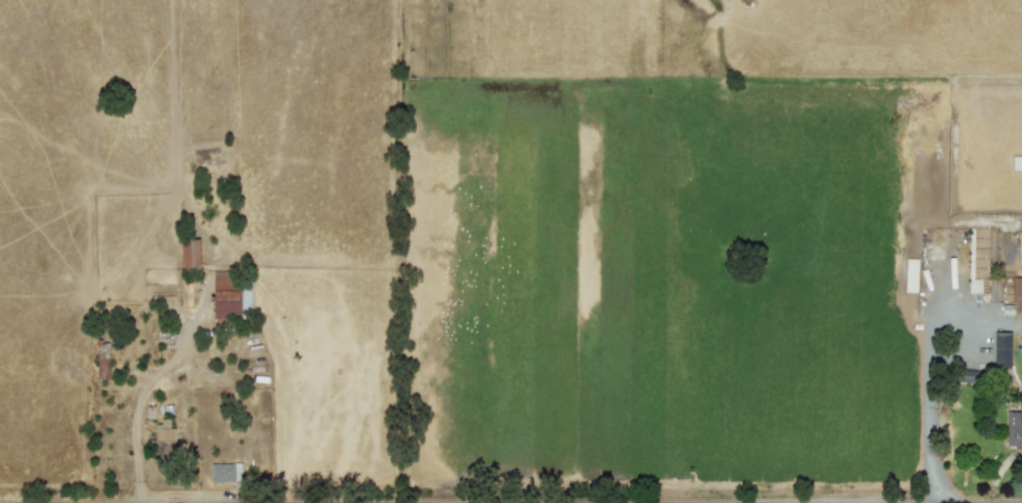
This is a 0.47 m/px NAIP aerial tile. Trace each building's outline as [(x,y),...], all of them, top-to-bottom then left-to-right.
[(1012,155),(1013,169),(1021,169),(1021,155),(1012,155)] [(199,266),(198,238),(181,238),(181,267),(199,266)] [(904,290),(916,291),(917,258),(906,258),(904,290)] [(212,317),(240,318),(241,290),(232,289),(233,271),(214,270),(212,317)] [(1012,276),(1013,312),(1021,312),(1021,276),(1012,276)] [(980,292),(980,278),(969,278),(968,291),(980,292)] [(995,367),(1011,366),(1010,331),(994,331),(995,367)] [(109,343),(96,344),(97,378),(109,378),(109,343)] [(1021,445),(1021,410),(1006,411),(1007,445),(1021,445)] [(174,427),(169,427),(169,418),(156,418),(155,456),(174,456),(174,427)] [(210,463),(211,481),(241,481),(240,462),(210,463)]
